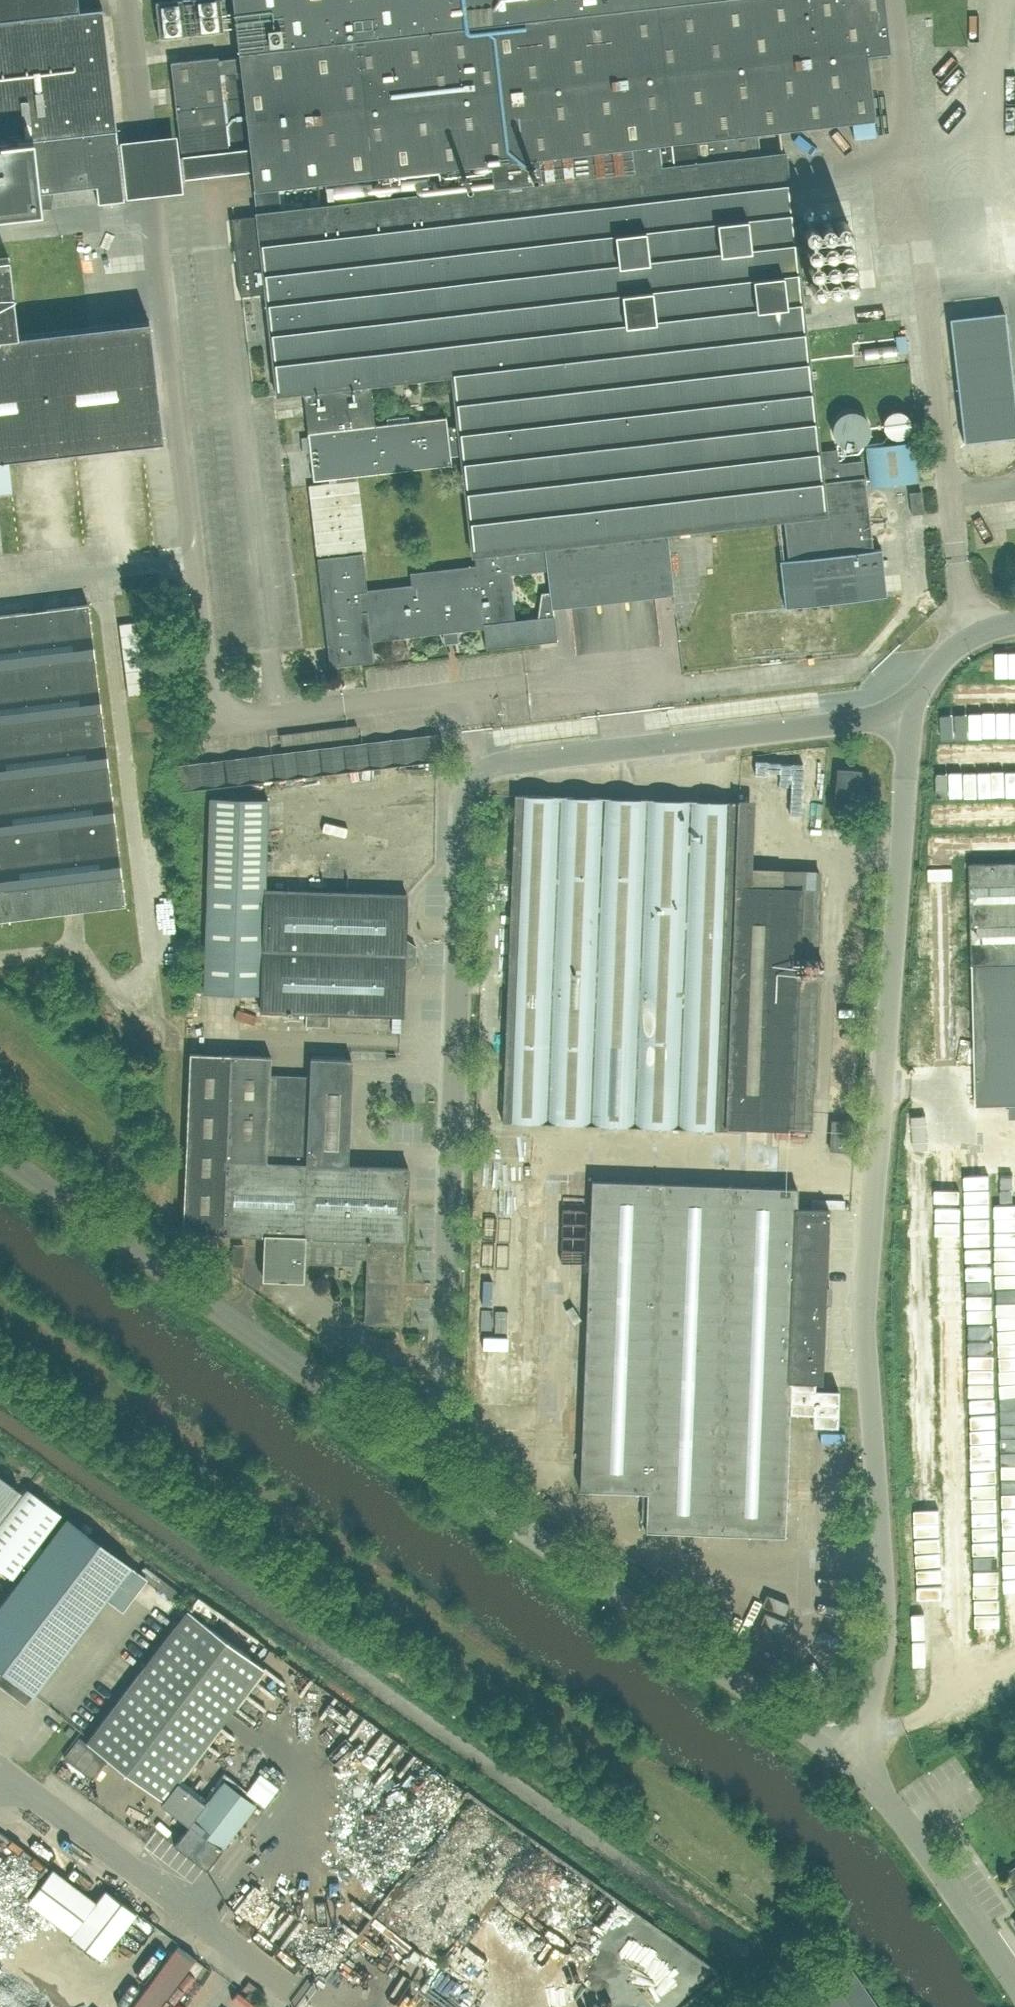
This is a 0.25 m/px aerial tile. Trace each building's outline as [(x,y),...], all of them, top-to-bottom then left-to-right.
[(77,10),(76,0),(0,0),(0,214),(40,209),(38,193),(96,186),(97,203),(124,200),(102,7),(77,10)] [(219,0),(172,0),(154,2),(158,39),(223,31),(219,0)] [(783,519),(788,559),(778,560),(784,607),(885,595),(880,549),(870,550),(860,461),(837,464),(835,450),(818,452),(784,153),(758,156),(756,132),(852,121),(854,139),(875,137),(873,119),(866,54),(888,51),(883,0),(231,0),(238,57),(217,60),(217,57),(169,62),(175,110),(177,131),(182,178),(251,170),(255,213),(255,216),(230,218),(239,296),(264,293),(264,294),(276,395),(302,392),(312,480),(450,465),(449,455),(460,454),(468,531),(464,531),(461,504),(422,508),(427,560),(466,555),(464,536),(469,536),(471,555),(475,555),(476,565),(412,573),(413,586),(366,591),(362,553),(361,550),(365,549),(376,548),(377,561),(403,558),(396,499),(370,502),(374,538),(364,539),(357,480),(308,486),(316,558),(329,666),(372,661),(369,639),(482,626),(485,649),(556,641),(552,608),(672,594),(665,533),(783,519)] [(163,441),(149,320),(18,335),(9,258),(0,259),(0,459),(163,441)] [(1003,311),(948,319),(965,443),(1014,436),(1014,399),(1003,311)] [(918,480),(913,442),(865,447),(870,485),(918,480)] [(923,513),(920,492),(907,493),(909,515),(923,513)] [(87,604),(0,615),(0,920),(124,905),(87,604)] [(150,622),(126,623),(130,694),(154,692),(150,622)] [(443,760),(440,733),(439,733),(439,735),(174,767),(177,791),(177,792),(443,760)] [(801,760),(799,831),(824,832),(827,761),(801,760)] [(859,771),(836,769),(833,806),(856,808),(859,771)] [(736,801),(513,794),(501,1121),(724,1129),(724,1126),(791,1129),(791,1128),(809,1129),(814,976),(820,976),(820,958),(815,958),(818,890),(733,887),(735,846),(736,846),(736,844),(735,844),(737,802),(738,802),(738,800),(736,800),(736,801)] [(266,800),(209,799),(203,992),(236,992),(235,1008),(260,1009),(260,1011),(287,1012),(287,1014),(289,1014),(289,1011),(305,1012),(305,1025),(327,1026),(328,1013),(401,1015),(402,969),(414,963),(414,946),(405,936),(405,891),(263,890),(266,800)] [(971,863),(977,1105),(1014,1104),(1014,862),(971,863)] [(848,903),(848,912),(870,913),(871,904),(848,903)] [(229,1054),(190,1053),(182,1232),(264,1235),(262,1278),(300,1279),(300,1281),(301,1281),(301,1260),(353,1264),(353,1256),(367,1257),(364,1321),(363,1322),(398,1324),(398,1322),(397,1322),(401,1240),(404,1241),(404,1237),(403,1237),(406,1171),(407,1171),(407,1167),(406,1167),(406,1168),(346,1165),(350,1059),(310,1058),(309,1076),(269,1075),(270,1057),(229,1054)] [(854,1122),(837,1121),(836,1136),(830,1136),(829,1150),(852,1151),(854,1122)] [(525,1159),(526,1133),(502,1132),(501,1159),(525,1159)] [(507,1350),(518,1352),(532,1243),(534,1243),(540,1200),(545,1201),(547,1185),(529,1182),(529,1179),(514,1177),(511,1194),(505,1193),(498,1246),(511,1247),(509,1268),(501,1267),(499,1286),(509,1287),(506,1314),(511,1315),(507,1350)] [(796,1188),(591,1181),(579,1489),(647,1492),(645,1530),(782,1535),(788,1412),(811,1413),(811,1425),(835,1426),(837,1389),(813,1388),(813,1382),(821,1383),(821,1381),(820,1381),(826,1229),(827,1229),(828,1209),(795,1208),(796,1188)] [(839,1453),(840,1430),(799,1428),(798,1449),(797,1449),(796,1465),(795,1465),(794,1477),(819,1479),(821,1452),(839,1453)] [(26,1487),(0,1521),(0,1568),(12,1578),(61,1514),(26,1487)] [(66,1517),(0,1603),(0,1685),(3,1687),(10,1677),(32,1694),(130,1565),(66,1517)] [(715,1608),(727,1591),(709,1579),(697,1596),(715,1608)] [(262,1667),(186,1609),(86,1742),(162,1800),(262,1667)] [(254,1804),(223,1780),(173,1844),(205,1868),(254,1804)] [(32,1853),(0,1829),(0,1860),(17,1873),(32,1853)] [(94,1902),(51,1869),(27,1901),(70,1933),(94,1902)] [(70,1933),(69,1935),(100,1958),(101,1957),(135,1912),(104,1889),(70,1933)] [(252,1891),(238,1907),(255,1921),(269,1905),(252,1891)] [(212,1947),(196,1934),(138,2006),(164,2006),(212,1947)] [(845,1964),(812,1986),(827,2006),(874,2006),(845,1964)]
